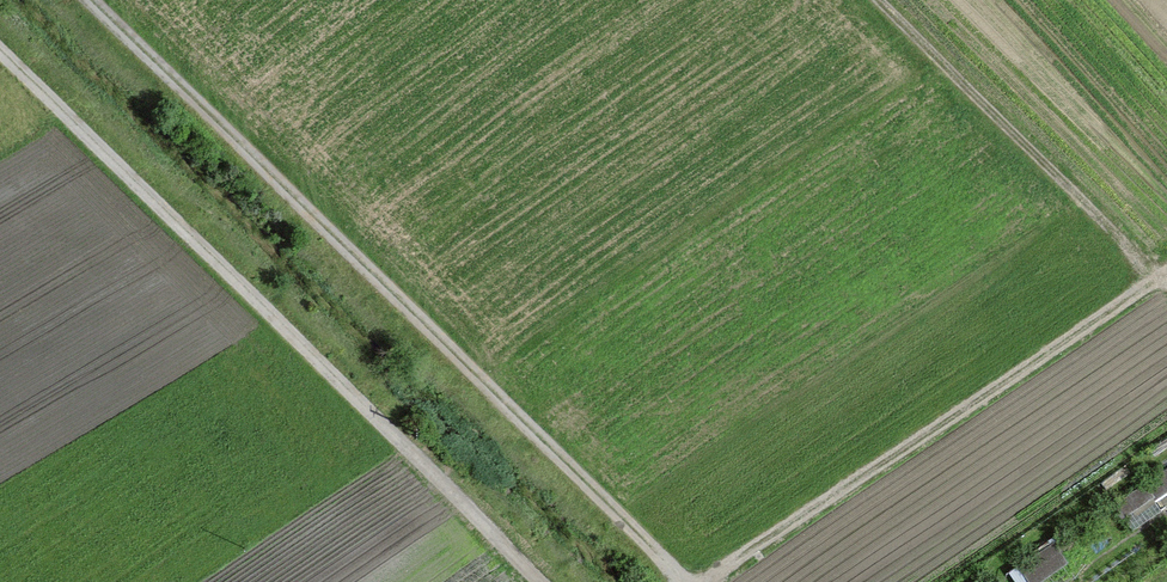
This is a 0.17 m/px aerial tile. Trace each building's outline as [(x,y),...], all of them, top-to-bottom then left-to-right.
[(1113,506),(1122,519),(1166,490),(1166,470),(1113,506)] [(1017,569),(1026,581),(1067,581),(1072,578),(1049,546),(1017,569)]
